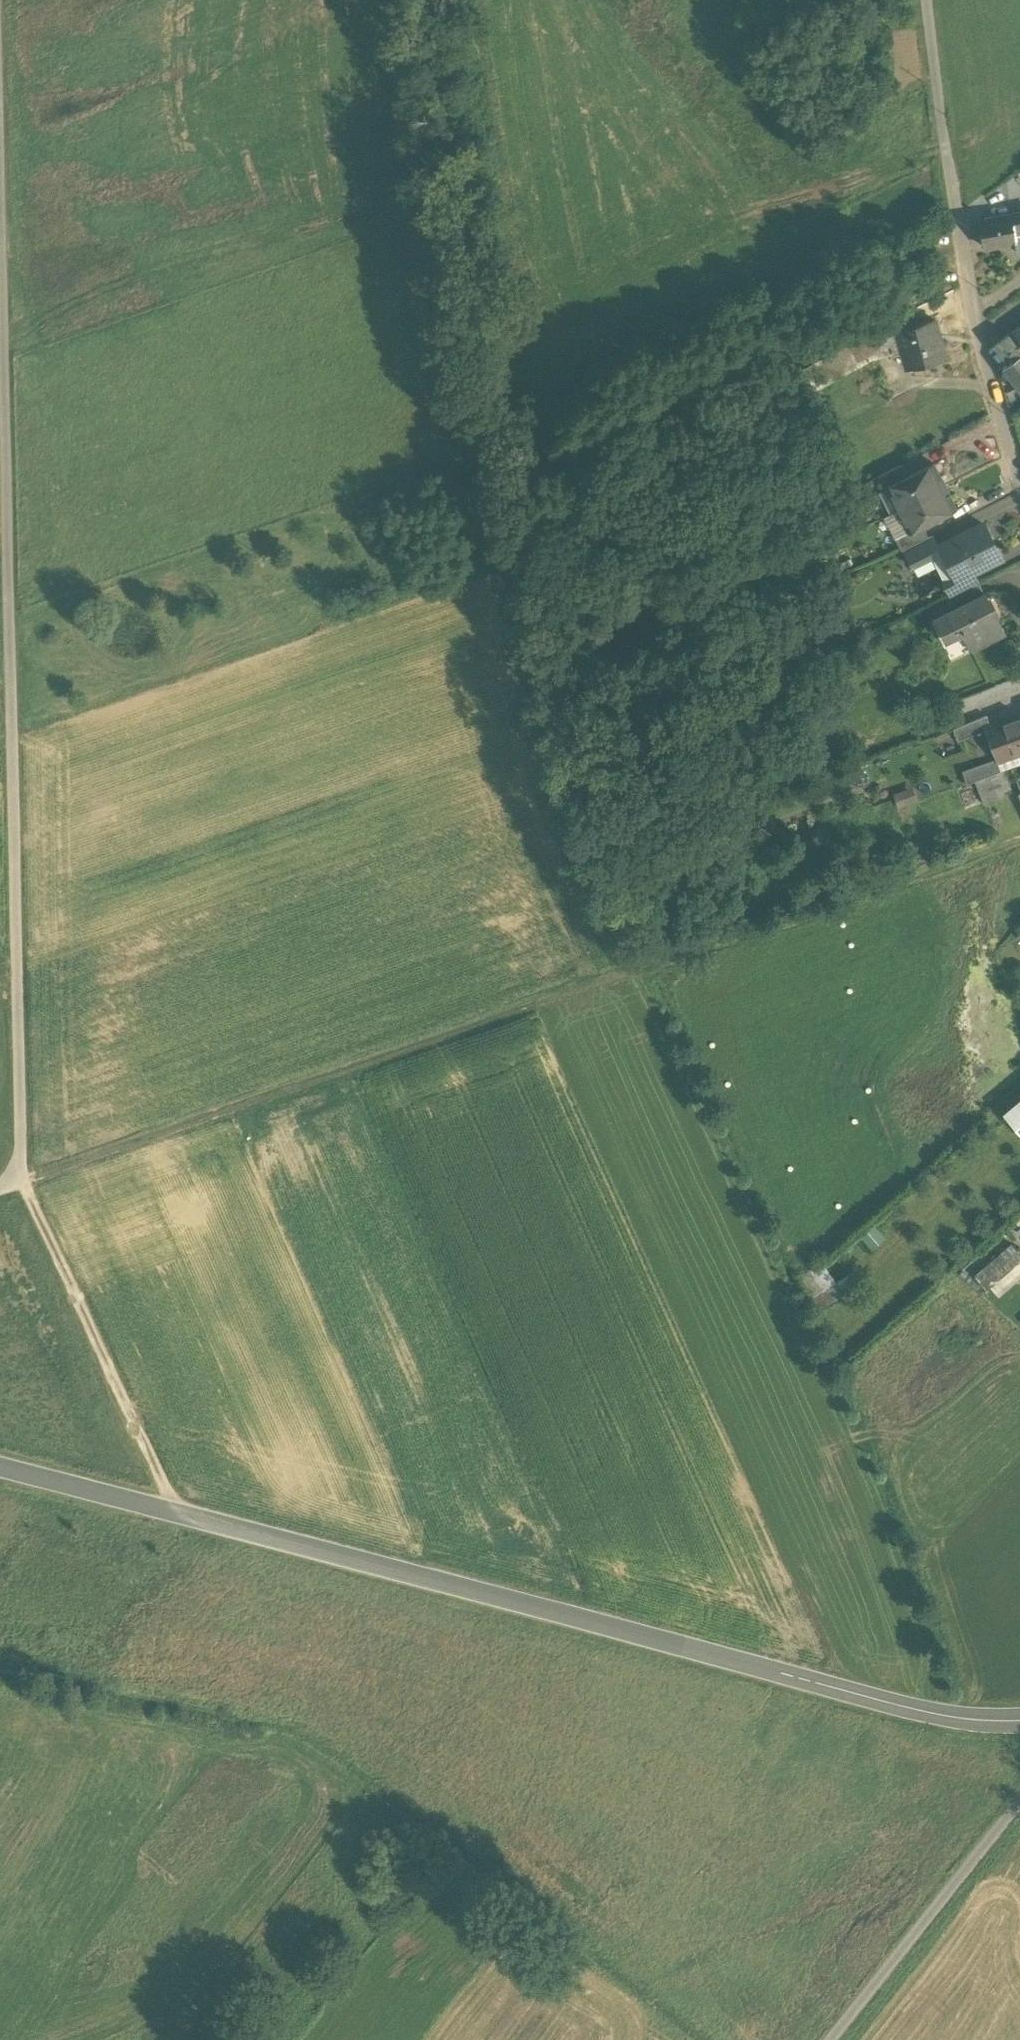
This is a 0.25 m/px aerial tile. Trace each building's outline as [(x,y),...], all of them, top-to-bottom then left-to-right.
[(1011,213),(1011,212),(980,218),(985,246),(1015,241),(1017,249),(1019,248),(1019,212),(1011,213)] [(935,319),(897,329),(904,353),(908,351),(912,367),(945,358),(941,340),(937,341),(932,322),(936,321),(935,319)] [(995,344),(1003,356),(1008,363),(1019,355),(1019,347),(1010,333),(995,344)] [(863,338),(804,369),(815,390),(873,359),(863,338)] [(1008,363),(1003,367),(1019,390),(1019,355),(1008,363)] [(1003,356),(998,359),(1003,367),(1008,363),(1003,356)] [(907,476),(885,487),(885,488),(889,486),(900,508),(941,487),(937,478),(940,476),(933,463),(907,476)] [(901,464),(877,476),(884,489),(885,488),(885,487),(907,476),(901,464)] [(941,487),(900,508),(911,529),(907,531),(908,532),(923,524),(956,507),(949,494),(946,496),(941,487)] [(938,546),(930,550),(933,555),(946,582),(963,574),(964,575),(973,570),(974,571),(1002,557),(985,523),(938,546)] [(923,524),(908,532),(907,531),(895,538),(901,550),(906,548),(929,537),(923,524)] [(929,537),(906,548),(914,565),(933,555),(930,550),(938,546),(933,535),(929,537)] [(973,570),(964,575),(963,574),(946,582),(953,595),(979,582),(974,571),(973,570)] [(978,583),(947,599),(953,611),(984,595),(978,583)] [(953,611),(939,618),(949,637),(961,631),(970,649),(1003,633),(984,595),(953,611)] [(949,637),(939,618),(932,621),(951,659),(970,649),(961,631),(949,637)] [(987,714),(953,728),(958,740),(992,728),(991,726),(987,714)] [(991,726),(992,728),(1003,758),(1019,751),(1019,716),(991,726)] [(996,759),(963,771),(968,783),(975,781),(1001,771),(996,759)] [(1001,771),(975,781),(984,804),(1012,793),(1004,770),(1001,771)] [(923,804),(907,810),(911,821),(927,816),(923,804)] [(1007,1114),(1019,1130),(1019,1103),(1007,1114)] [(817,1291),(835,1279),(825,1262),(806,1274),(817,1291)] [(988,1286),(1000,1302),(1005,1298),(1012,1307),(1019,1301),(1019,1262),(988,1286)]
